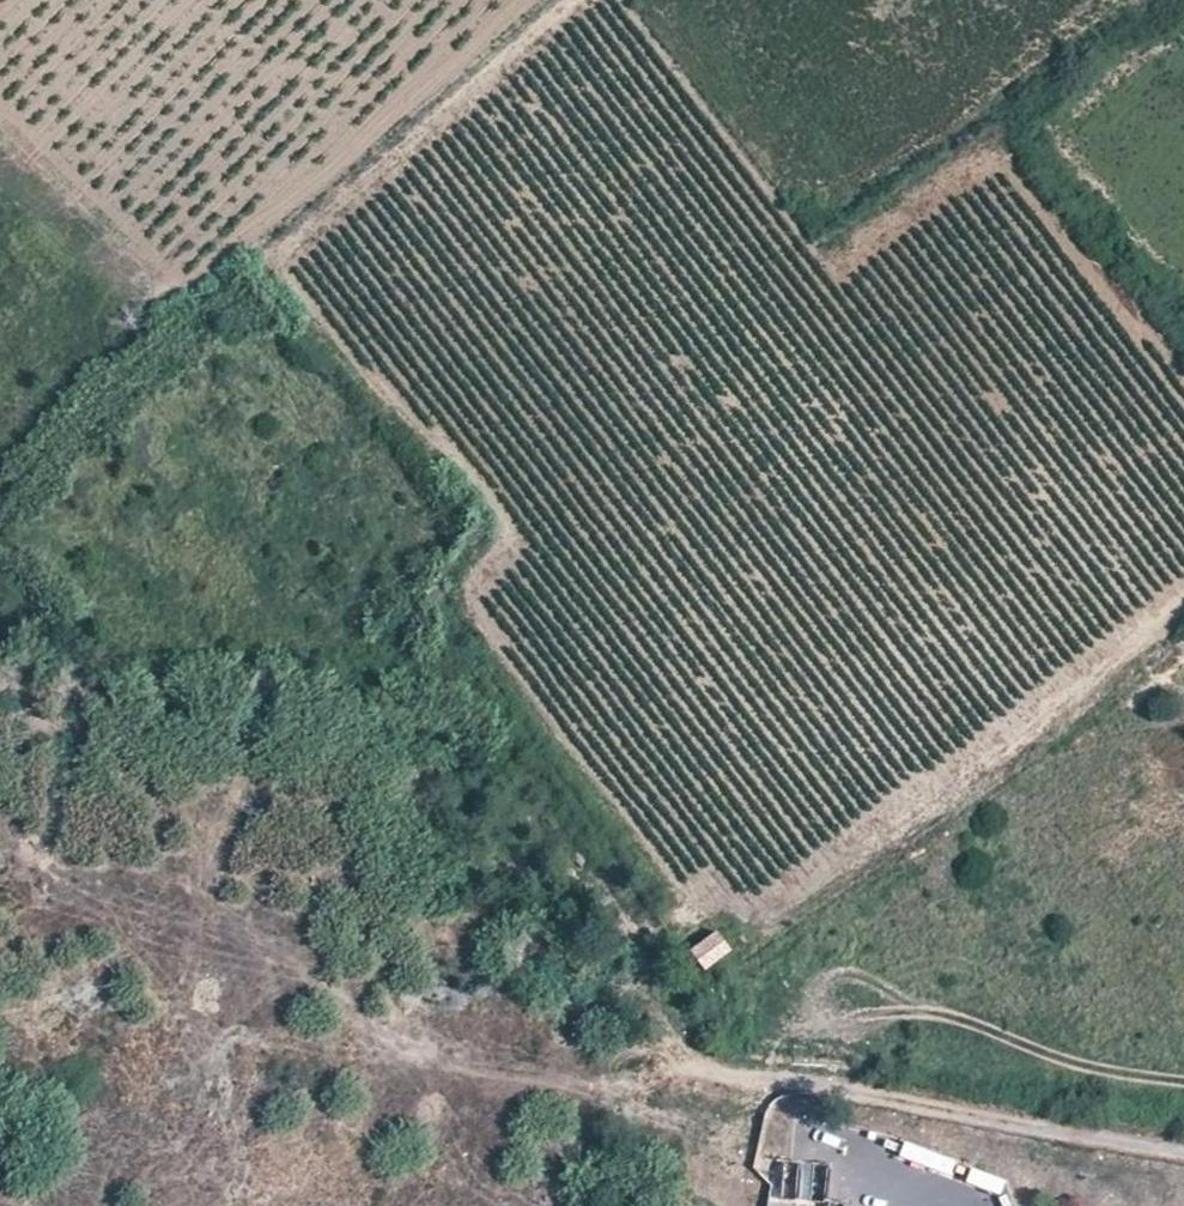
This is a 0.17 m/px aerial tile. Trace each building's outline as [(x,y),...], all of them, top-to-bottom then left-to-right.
[(690,953),(703,971),(730,951),(716,933),(690,953)] [(842,1201),(842,1205),(857,1205),(857,1157),(828,1157),(828,1201),(842,1201)] [(971,1169),(965,1185),(1001,1198),(1007,1181),(971,1169)]
